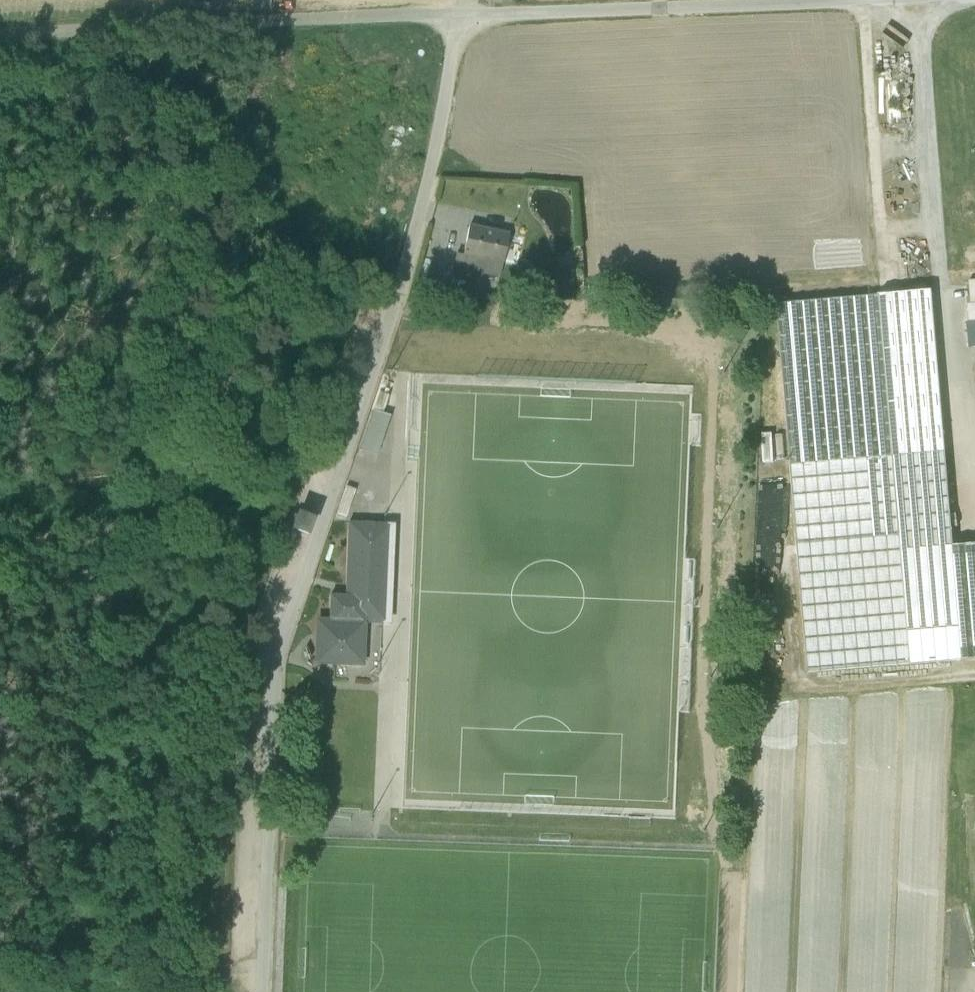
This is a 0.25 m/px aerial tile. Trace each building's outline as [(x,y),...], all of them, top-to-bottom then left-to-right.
[(509,234),(470,227),(464,256),(501,264),(509,234)] [(464,256),(457,254),(451,280),(470,282),(471,274),(499,277),(501,264),(464,256)] [(931,291),(879,296),(893,457),(945,452),(931,291)] [(879,296),(776,304),(790,465),(893,457),(879,296)] [(968,324),(974,324),(974,305),(971,305),(966,306),(968,324)] [(367,409),(355,449),(372,454),(385,414),(367,409)] [(783,459),(781,432),(759,433),(761,460),(783,459)] [(945,452),(893,457),(899,536),(908,632),(960,627),(945,452)] [(893,457),(790,465),(796,545),(899,536),(893,457)] [(312,521),(297,515),(291,531),(306,536),(312,521)] [(343,587),(376,588),(377,539),(386,540),(387,527),(346,525),(343,587)] [(909,649),(908,632),(899,536),(796,545),(807,668),(910,659),(909,649)] [(376,588),(375,598),(375,610),(384,610),(386,540),(377,539),(376,588)] [(376,588),(343,587),(343,597),(375,598),(376,588)] [(375,598),(343,597),(326,597),(326,623),(361,623),(382,623),(384,610),(375,610),(375,598)] [(361,623),(326,623),(315,623),(315,665),(361,665),(361,623)] [(909,649),(961,644),(960,627),(908,632),(909,649)] [(961,644),(909,649),(910,659),(962,655),(961,644)]
